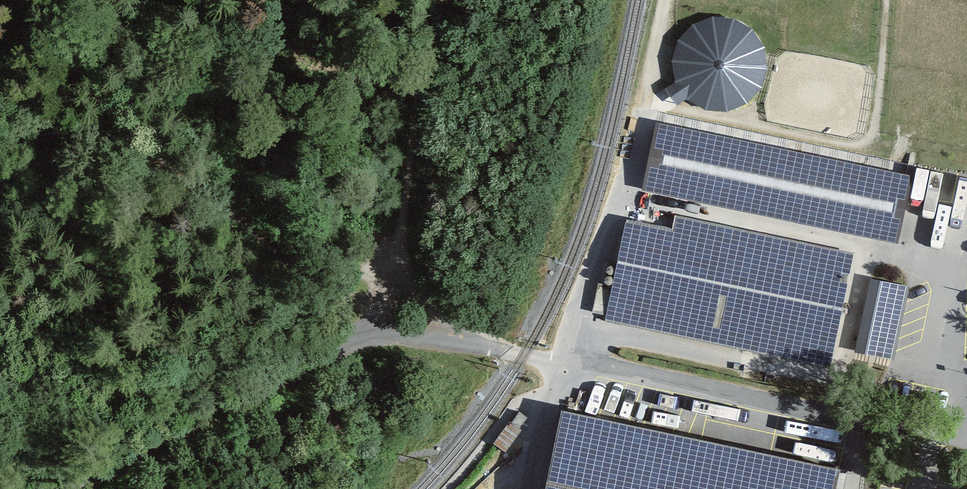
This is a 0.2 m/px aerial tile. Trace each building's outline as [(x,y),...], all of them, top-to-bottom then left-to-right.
[(727,104),(740,97),(750,86),(757,72),(758,57),(755,43),(748,30),(736,20),(723,14),(706,13),(691,17),(678,26),(668,39),(664,55),(665,71),(672,86),(683,97),(697,105),(712,107),(727,104)] [(905,169),(653,120),(641,186),(892,235),(905,169)] [(672,227),(624,217),(604,322),(833,368),(857,249),(674,213),(672,227)] [(893,354),(910,284),(873,275),(857,346),(893,354)] [(834,463),(776,452),(571,413),(557,488),(829,488),(834,463)]
